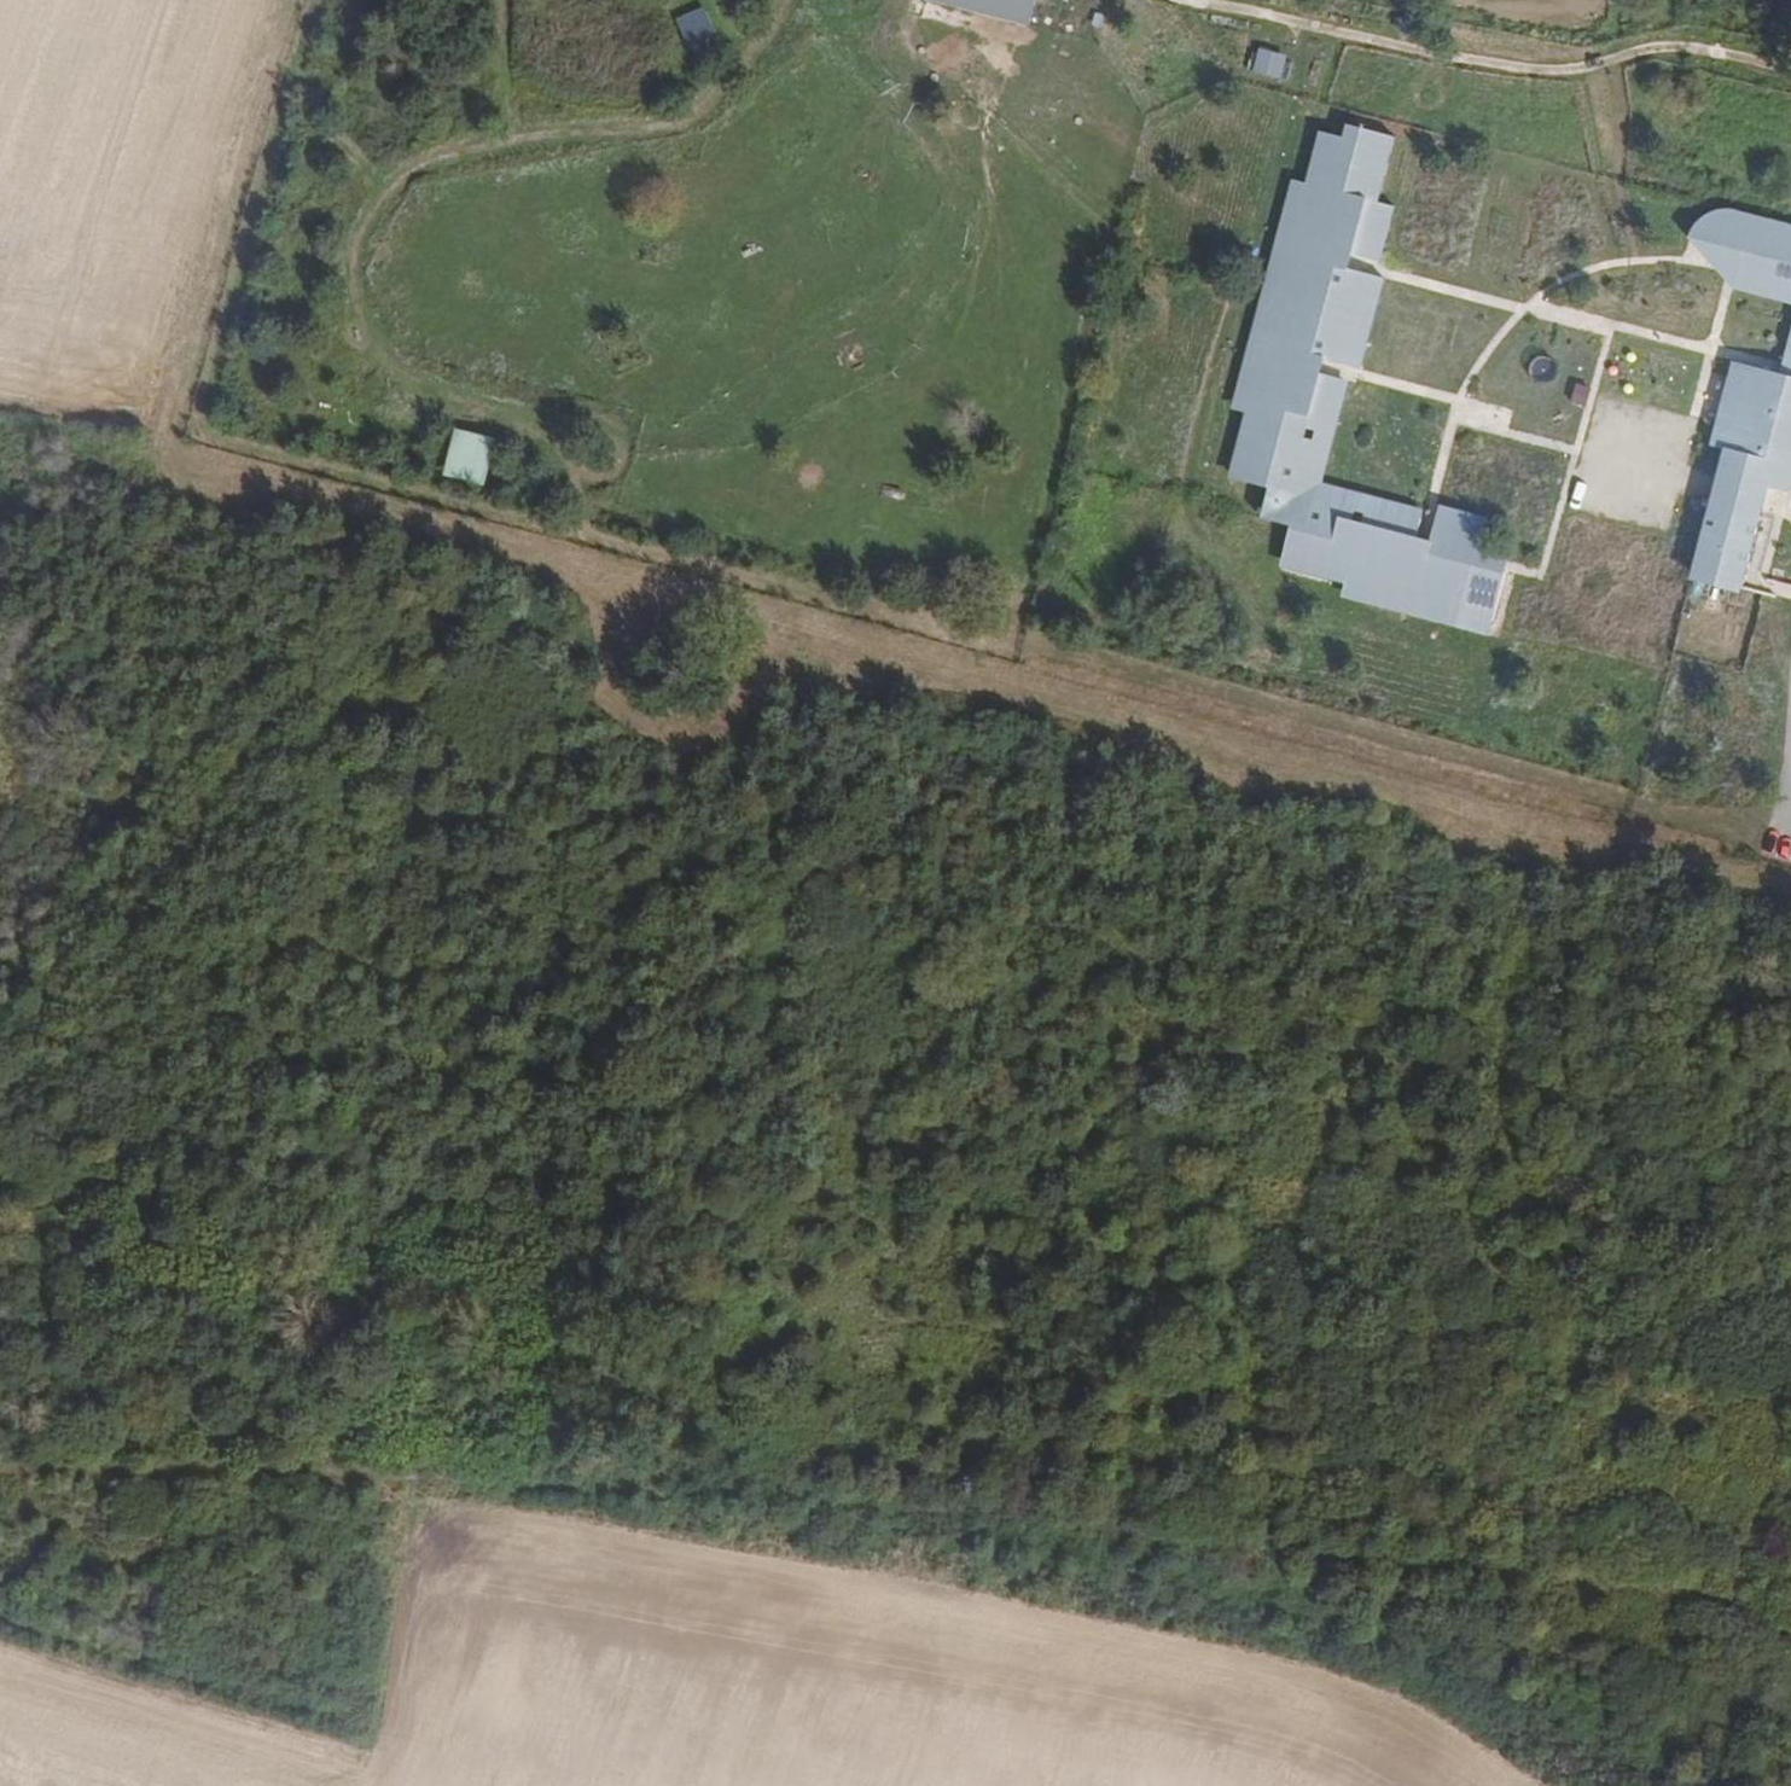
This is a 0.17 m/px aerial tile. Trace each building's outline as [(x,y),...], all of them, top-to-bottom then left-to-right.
[(1030,22),(1036,0),(948,0),(1030,22)] [(1290,56),(1260,48),(1254,71),(1284,79),(1290,56)] [(1490,627),(1509,553),(1482,546),(1491,512),(1434,497),(1426,495),(1424,506),(1321,479),(1348,372),(1351,360),(1363,363),(1387,273),(1389,264),(1375,260),(1391,198),(1376,194),(1393,127),(1344,114),(1339,133),(1314,127),(1301,178),(1288,174),(1227,409),(1243,413),(1227,476),(1269,486),(1261,519),(1291,527),(1278,574),(1337,589),(1335,599),(1488,638),(1490,627)] [(1726,203),(1703,210),(1691,235),(1708,254),(1731,280),(1736,286),(1790,301),(1790,221),(1726,203)] [(1788,488),(1790,487),(1790,340),(1783,368),(1733,354),(1710,438),(1727,443),(1692,569),(1742,583),(1770,483),(1788,488)] [(495,433),(453,424),(442,474),(485,483),(495,433)]
